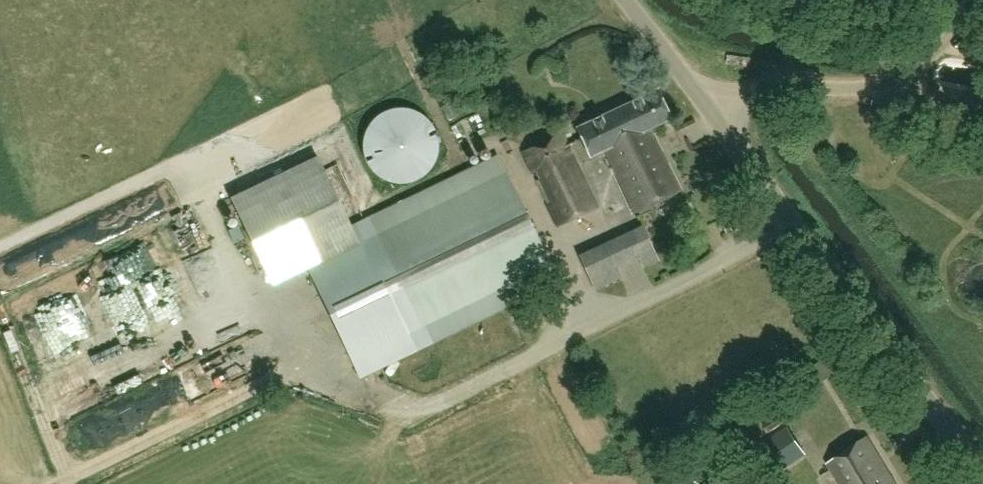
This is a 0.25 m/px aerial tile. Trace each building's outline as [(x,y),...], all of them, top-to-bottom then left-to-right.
[(604,150),(650,129),(673,118),(658,88),(575,127),(589,157),(604,150)] [(364,133),(363,143),(363,154),(367,163),(373,171),(381,178),(390,182),(400,183),(410,182),(420,178),(428,171),(434,163),(437,154),(438,144),(437,133),(432,124),(425,116),(416,110),(406,108),(395,108),(385,110),(376,116),(369,124),(364,133)] [(679,190),(650,129),(604,150),(634,212),(679,190)] [(596,208),(560,134),(520,155),(557,228),(596,208)] [(317,156),(231,197),(272,285),(315,264),(359,243),(352,228),(317,156)] [(359,243),(315,264),(366,371),(557,279),(549,262),(499,157),(372,219),(352,228),(359,243)] [(632,290),(651,281),(630,233),(572,258),(585,289),(624,272),(632,290)] [(132,434),(191,405),(180,383),(121,412),(132,434)] [(80,389),(50,397),(55,413),(85,405),(80,389)] [(785,423),(779,415),(778,414),(762,424),(768,434),(785,423)] [(788,428),(747,452),(764,481),(805,456),(788,428)] [(868,437),(827,462),(841,483),(897,483),(868,437)]
